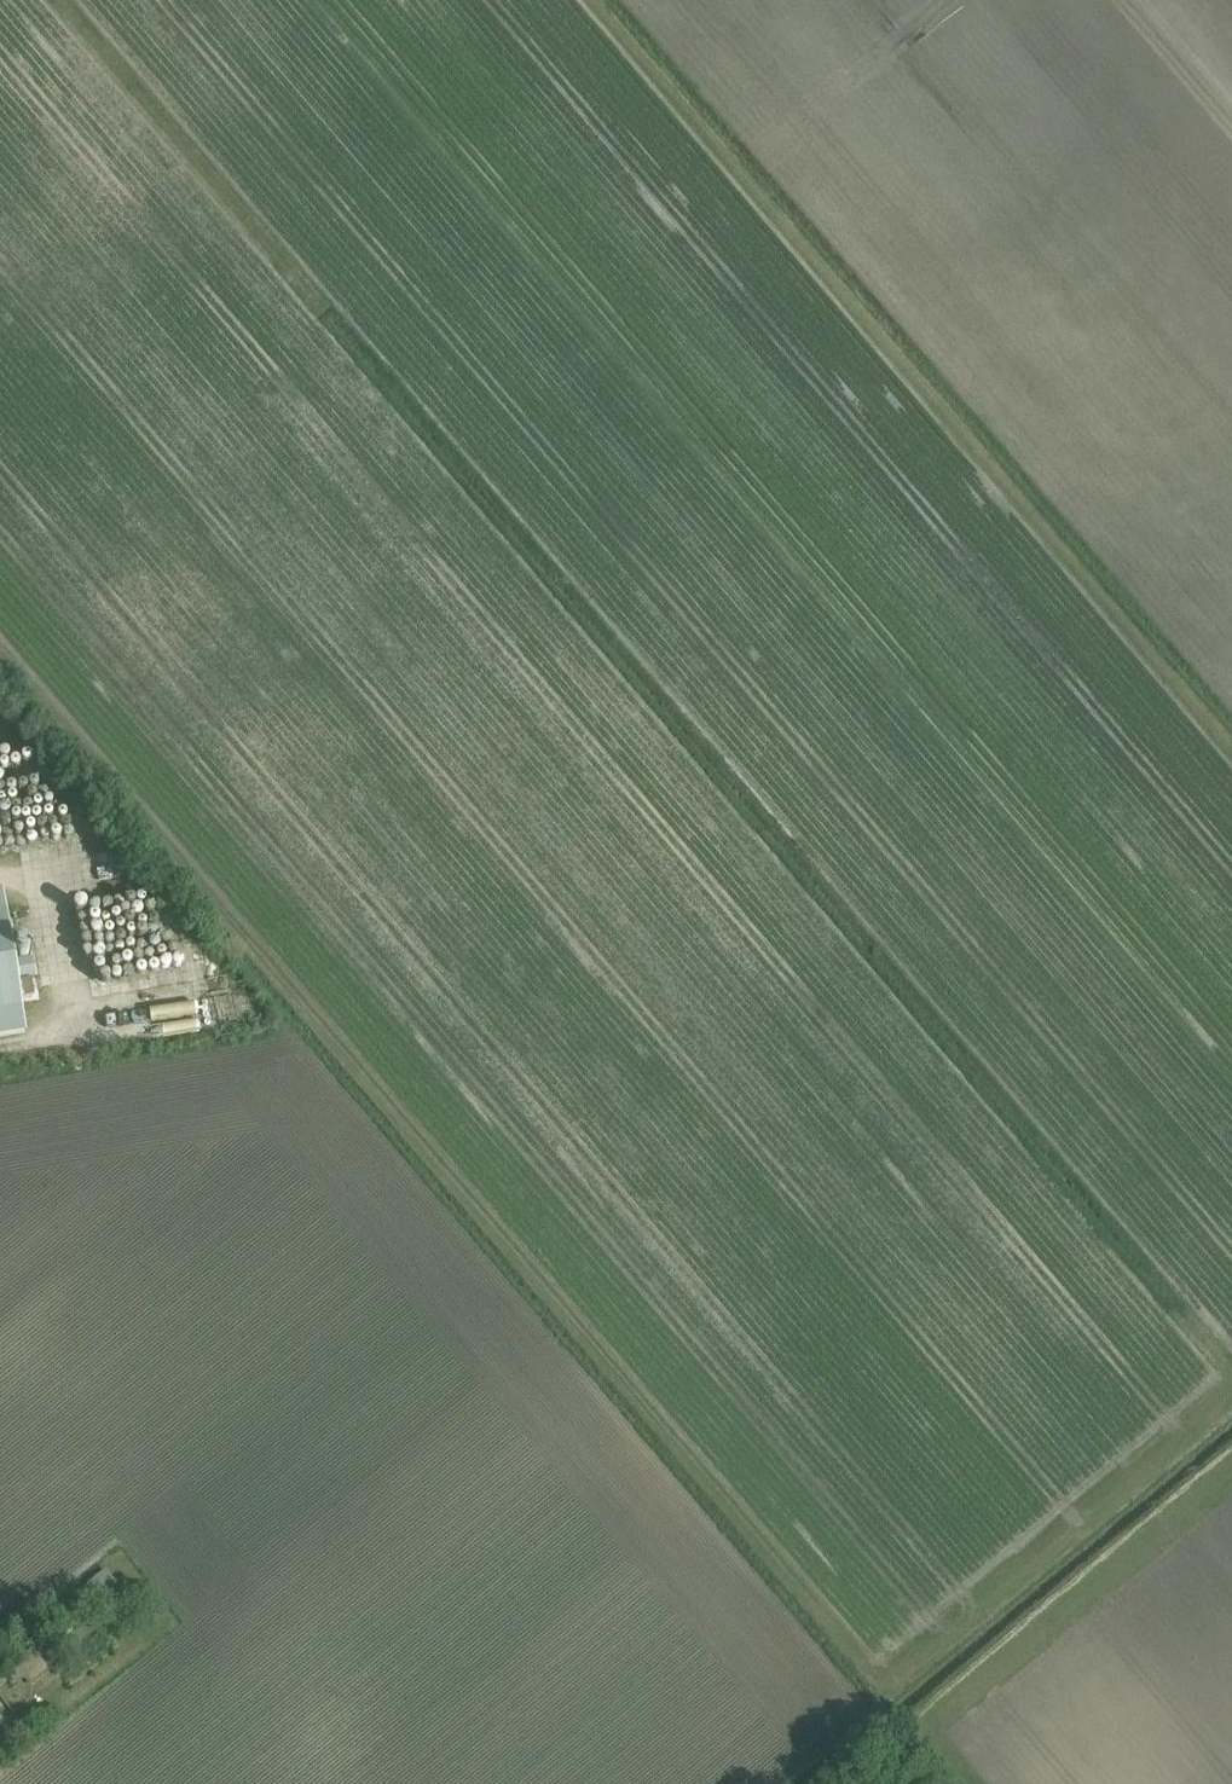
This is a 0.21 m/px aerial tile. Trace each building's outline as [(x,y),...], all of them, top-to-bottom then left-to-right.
[(103,925),(121,919),(114,895),(95,901),(103,925)] [(93,909),(79,915),(87,935),(101,929),(93,909)] [(22,1009),(6,914),(0,915),(0,1013),(22,1009)]
